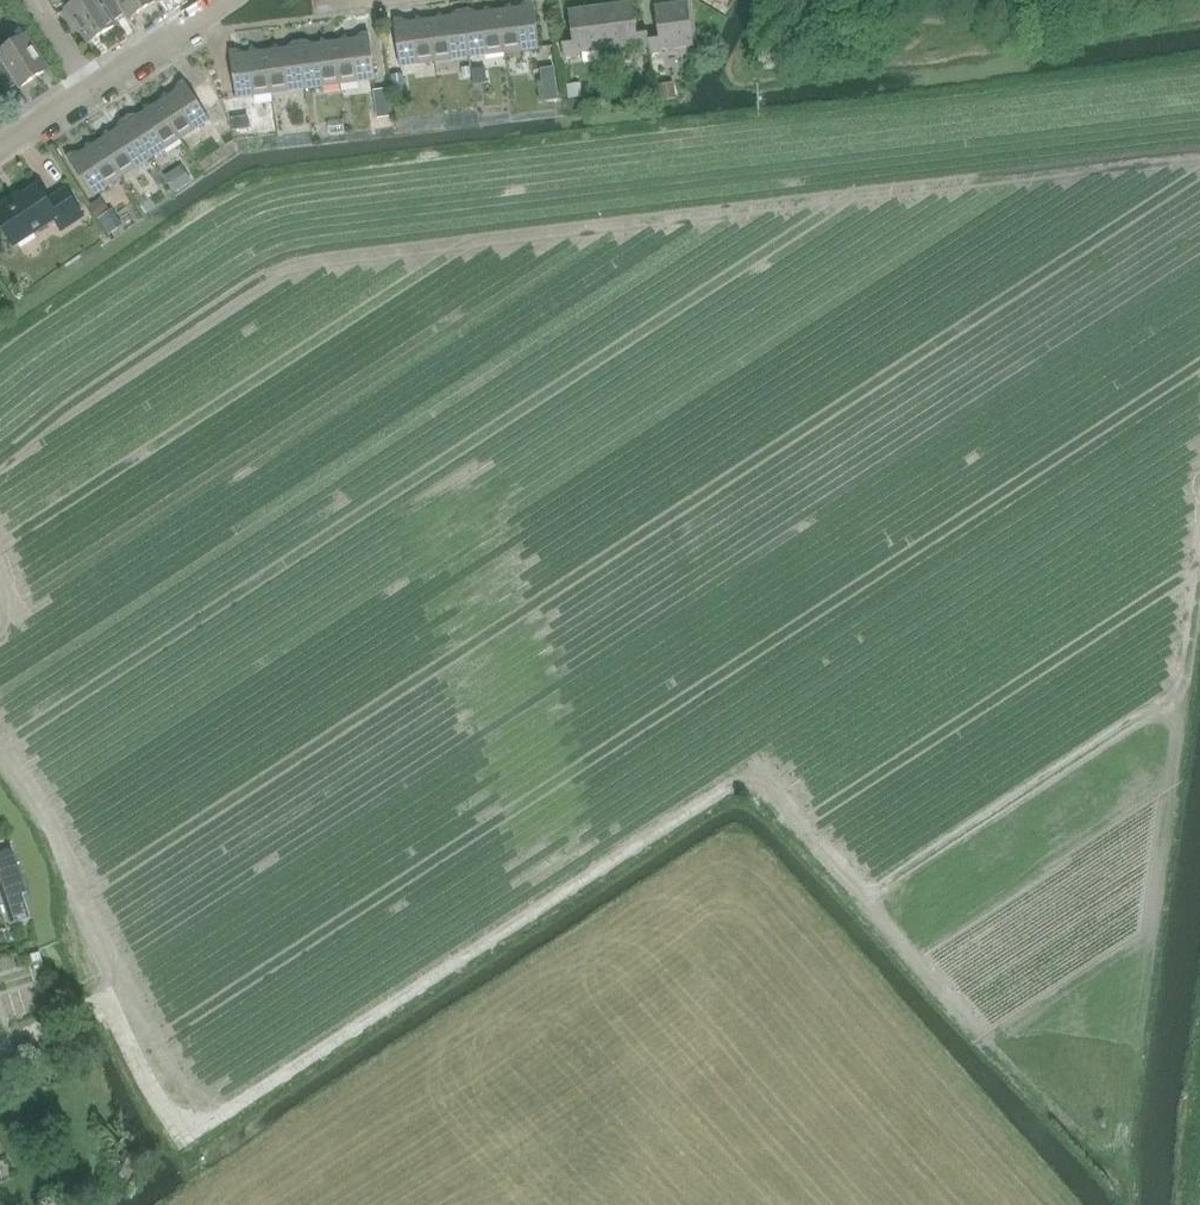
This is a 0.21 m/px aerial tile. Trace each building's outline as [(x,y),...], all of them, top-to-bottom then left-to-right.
[(64,9),(86,44),(116,25),(113,21),(125,13),(117,0),(78,0),(64,9)] [(125,13),(128,19),(157,0),(117,0),(125,13)] [(633,2),(601,6),(608,49),(638,45),(638,48),(649,47),(650,47),(649,40),(648,32),(631,34),(630,27),(636,26),(633,2)] [(665,38),(649,40),(650,47),(649,47),(650,54),(662,52),(662,49),(694,45),(688,2),(655,6),(658,31),(664,30),(665,38)] [(503,10),(499,10),(504,52),(539,48),(534,6),(513,8),(510,4),(503,10)] [(608,49),(601,6),(569,11),(572,35),(578,34),(579,41),(562,44),(564,58),(576,56),(576,53),(608,49)] [(484,12),(464,15),(470,57),(504,52),(499,10),(495,11),(486,7),(484,12)] [(429,20),(435,62),(470,57),(464,15),(445,18),(441,13),(434,19),(429,20)] [(394,24),(400,66),(435,62),(429,20),(425,20),(417,16),(415,22),(394,24)] [(5,91),(17,83),(20,88),(48,69),(26,34),(4,49),(0,42),(0,84),(5,91)] [(339,41),(335,42),(340,83),(375,78),(369,37),(349,39),(346,35),(339,41)] [(300,47),(306,88),(340,83),(335,42),(330,42),(322,39),(320,44),(300,47)] [(269,51),(265,51),(271,93),(306,88),(300,47),(280,49),(277,45),(269,51)] [(251,54),(230,56),(236,98),(271,93),(265,51),(263,52),(253,48),(251,54)] [(555,67),(543,68),(545,80),(556,79),(555,67)] [(403,73),(392,75),(394,90),(405,89),(403,73)] [(581,82),(567,84),(569,98),(583,97),(581,82)] [(159,103),(157,104),(180,139),(210,120),(187,85),(170,96),(164,93),(159,103)] [(389,88),(373,90),(376,105),(391,102),(389,88)] [(144,112),(128,123),(150,158),(180,139),(157,104),(154,106),(144,106),(144,112)] [(150,158),(128,123),(111,134),(106,131),(101,140),(98,142),(121,177),(150,158)] [(85,144),(86,150),(69,161),(91,196),(121,177),(98,142),(96,144),(85,144)] [(83,217),(65,188),(49,199),(39,184),(20,196),(19,193),(0,205),(0,223),(16,248),(55,221),(61,231),(83,217)] [(95,231),(108,221),(89,194),(76,203),(95,231)] [(0,852),(0,882),(14,924),(32,918),(24,895),(28,894),(12,848),(0,852)] [(15,1155),(8,1142),(0,1146),(0,1163),(15,1155)]
